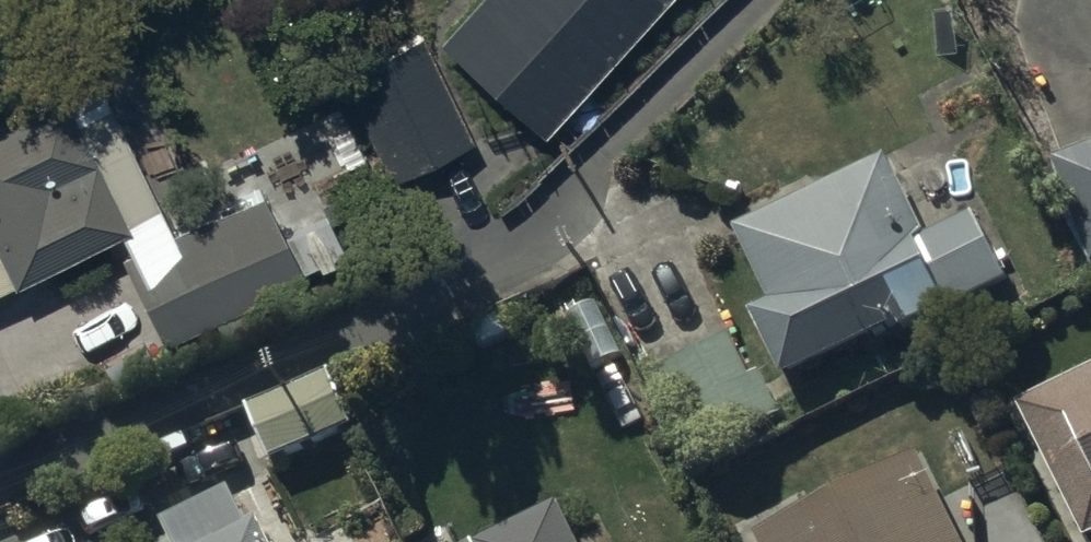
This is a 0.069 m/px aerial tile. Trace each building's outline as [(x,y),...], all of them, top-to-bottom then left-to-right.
[(436,43),(542,139),(669,0),(475,0),(436,43)] [(380,187),(468,143),(414,36),(326,80),(380,187)] [(253,202),(169,239),(92,81),(0,125),(0,293),(117,236),(127,257),(117,262),(159,349),(211,323),(220,342),(303,302),(253,202)] [(1054,170),(1090,275),(1090,157),(1054,170)] [(946,324),(1009,292),(975,224),(931,246),(890,166),(736,244),(771,315),(750,325),(785,394),(899,336),(901,341),(944,320),(946,324)] [(1021,416),(1083,541),(1090,541),(1090,381),(1021,416)] [(272,472),(357,439),(337,387),(251,420),(272,472)] [(918,471),(769,541),(953,541),(918,471)] [(229,504),(165,537),(167,541),(248,541),(229,504)] [(561,513),(499,541),(575,541),(561,513)]
